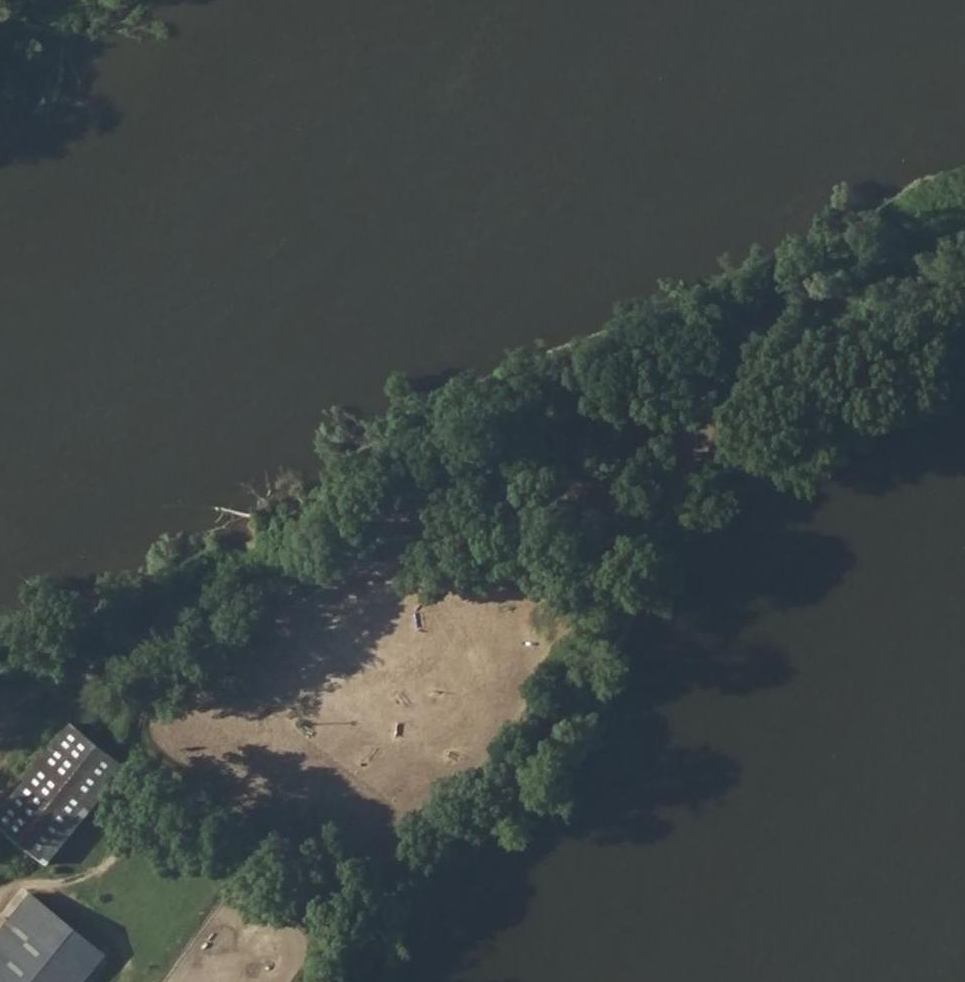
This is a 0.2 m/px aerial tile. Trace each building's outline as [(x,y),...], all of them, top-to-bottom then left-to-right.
[(73,731),(0,826),(0,841),(46,876),(123,776),(73,731)] [(0,948),(0,970),(17,981),(82,981),(96,963),(27,912),(0,948)] [(0,970),(0,981),(17,981),(0,970)]
